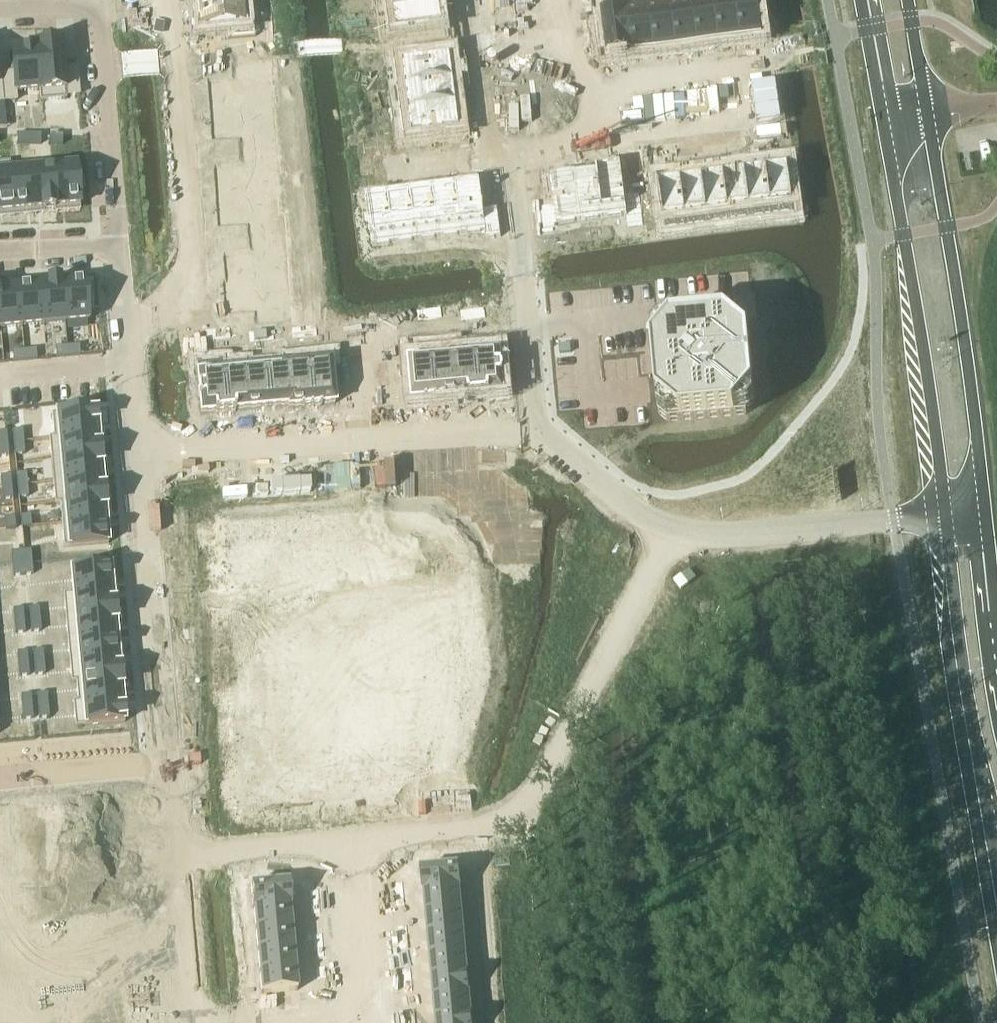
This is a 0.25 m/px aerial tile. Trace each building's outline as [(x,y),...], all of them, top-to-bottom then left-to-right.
[(196,4),(198,29),(226,27),(227,40),(254,37),(253,24),(244,24),(241,0),(240,0),(196,4)] [(386,6),(389,31),(440,24),(437,0),(430,0),(386,6)] [(463,8),(470,7),(470,0),(461,0),(463,8)] [(690,2),(695,43),(704,42),(704,45),(715,44),(715,40),(717,40),(711,0),(702,0),(690,2)] [(717,40),(738,37),(733,0),(711,0),(717,40)] [(738,37),(761,34),(759,19),(763,19),(762,8),(758,8),(757,0),(733,0),(738,37)] [(690,2),(668,4),(674,46),(695,43),(690,2)] [(668,4),(647,7),(652,48),(661,47),(662,51),(673,49),(672,46),(674,46),(668,4)] [(647,7),(626,10),(631,52),(632,52),(632,51),(652,48),(647,7)] [(602,18),(598,19),(599,30),(603,29),(606,55),(631,52),(626,10),(601,13),(602,18)] [(368,27),(356,27),(357,35),(369,35),(368,27)] [(61,44),(36,47),(40,92),(64,90),(65,97),(79,95),(76,68),(63,69),(61,44)] [(13,74),(1,75),(3,102),(16,101),(15,93),(39,91),(39,92),(40,92),(36,47),(35,47),(35,48),(11,50),(13,74)] [(370,55),(358,55),(358,63),(370,63),(370,55)] [(451,55),(394,62),(397,87),(454,80),(454,78),(457,78),(456,64),(452,64),(451,55)] [(239,83),(211,86),(213,111),(259,106),(257,82),(266,81),(265,67),(238,70),(239,83)] [(454,80),(397,87),(400,110),(457,103),(457,102),(461,102),(459,89),(455,90),(454,80)] [(457,103),(400,110),(403,135),(460,128),(459,119),(463,119),(461,105),(457,105),(457,103)] [(259,106),(213,111),(216,136),(244,133),(245,146),(272,144),(271,130),(261,131),(259,106)] [(16,135),(16,145),(28,145),(28,135),(16,135)] [(28,135),(28,145),(40,145),(40,135),(28,135)] [(50,135),(50,145),(62,146),(62,136),(50,135)] [(783,135),(774,137),(776,149),(785,148),(783,135)] [(774,137),(766,138),(768,150),(776,149),(774,137)] [(472,140),(460,142),(461,150),(473,148),(472,140)] [(460,142),(448,143),(449,151),(461,150),(460,142)] [(448,143),(436,145),(437,153),(449,151),(448,143)] [(436,145),(424,146),(425,154),(437,153),(436,145)] [(424,146),(413,148),(414,156),(425,154),(424,146)] [(648,152),(635,153),(636,162),(649,160),(648,152)] [(371,153),(359,155),(360,163),(372,161),(371,153)] [(247,169),(219,172),(221,196),(220,196),(220,197),(268,193),(268,192),(267,192),(265,168),(274,167),(273,154),(246,156),(247,169)] [(649,160),(636,162),(637,170),(650,168),(649,160)] [(372,161),(360,163),(361,171),(373,169),(372,161)] [(621,163),(596,166),(603,218),(625,215),(627,227),(643,225),(638,191),(625,193),(621,163)] [(788,163),(766,167),(773,215),(795,212),(788,163)] [(76,166),(52,168),(56,208),(79,206),(76,166)] [(574,169),(580,220),(603,218),(596,166),(595,166),(595,167),(575,170),(574,169)] [(766,167),(744,170),(751,218),(773,215),(766,167)] [(52,168),(30,170),(34,210),(42,209),(42,212),(54,211),(54,208),(56,208),(52,168)] [(650,168),(637,170),(638,178),(651,177),(650,168)] [(553,202),(539,204),(542,228),(558,226),(558,223),(580,220),(574,169),(549,172),(553,202)] [(30,170),(9,172),(13,212),(34,210),(30,170)] [(744,170),(723,172),(730,221),(751,218),(744,170)] [(0,173),(0,213),(13,212),(9,172),(0,173)] [(723,172),(702,175),(708,224),(730,221),(723,172)] [(702,175),(680,178),(687,227),(708,224),(702,175)] [(651,177),(638,178),(639,187),(652,185),(651,177)] [(680,178),(658,182),(665,230),(687,227),(680,178)] [(480,180),(455,183),(462,234),(484,231),(485,239),(501,237),(498,208),(484,210),(480,180)] [(455,184),(433,187),(440,237),(462,234),(455,183),(455,184)] [(652,185),(639,187),(641,195),(653,193),(652,185)] [(433,187),(410,190),(417,240),(440,237),(433,187)] [(410,190),(387,193),(394,243),(417,240),(410,190)] [(268,193),(220,197),(222,222),(252,219),(253,233),(280,230),(279,217),(271,217),(268,193)] [(366,211),(362,212),(364,223),(368,222),(371,246),(394,243),(387,193),(364,196),(366,211)] [(653,193),(641,195),(642,204),(654,202),(653,193)] [(654,202),(642,204),(643,212),(656,210),(654,202)] [(656,210),(643,212),(644,220),(657,218),(656,210)] [(657,218),(644,220),(645,229),(658,227),(657,218)] [(658,227),(645,229),(646,237),(659,235),(658,227)] [(255,257),(227,259),(229,284),(275,280),(273,255),(282,254),(281,241),(254,243),(255,257)] [(229,285),(227,285),(228,298),(230,298),(231,309),(260,306),(261,320),(288,317),(287,304),(277,304),(275,280),(229,284),(229,285)] [(47,285),(39,286),(43,326),(64,324),(61,284),(59,284),(59,282),(47,283),(47,285)] [(84,282),(61,284),(64,324),(88,321),(87,309),(91,308),(90,294),(86,294),(84,282)] [(39,286),(18,288),(21,328),(43,326),(39,286)] [(21,328),(18,288),(0,289),(0,329),(21,328)] [(440,308),(428,310),(429,318),(441,316),(440,308)] [(484,308),(472,310),(473,318),(485,316),(484,308)] [(428,310),(416,311),(418,319),(429,318),(428,310)] [(472,310),(460,311),(461,319),(473,318),(472,310)] [(671,325),(652,348),(657,402),(680,421),(734,416),(753,394),(748,339),(725,320),(671,325)] [(315,326),(303,327),(304,335),(316,334),(315,326)] [(303,327),(291,328),(292,336),(304,335),(303,327)] [(229,328),(217,329),(217,337),(229,336),(229,328)] [(217,329),(205,330),(205,338),(217,337),(217,329)] [(272,330),(260,331),(261,339),(273,338),(272,330)] [(260,331),(248,332),(249,340),(261,339),(260,331)] [(78,346),(66,347),(67,357),(79,356),(78,346)] [(66,347),(54,348),(55,358),(67,357),(66,347)] [(35,350),(23,351),(24,361),(36,360),(35,350)] [(23,351),(11,352),(12,362),(24,361),(23,351)] [(500,352),(476,354),(480,395),(490,395),(490,393),(504,392),(502,378),(504,378),(502,366),(501,366),(500,352)] [(476,354),(455,356),(458,396),(470,395),(470,396),(480,395),(476,354)] [(455,356),(433,358),(437,399),(447,398),(447,397),(458,396),(455,356)] [(433,358),(409,360),(413,400),(427,399),(427,400),(437,399),(433,358)] [(330,362),(307,364),(311,408),(321,407),(321,405),(334,404),(330,362)] [(307,364),(285,366),(289,408),(300,407),(300,408),(311,408),(307,364)] [(285,366),(264,368),(267,408),(288,406),(288,408),(289,408),(285,366)] [(264,368),(242,370),(246,410),(267,408),(264,368)] [(242,370),(221,372),(224,413),(235,412),(234,411),(246,410),(242,370)] [(221,372),(197,374),(198,388),(197,388),(198,400),(199,400),(200,414),(214,413),(214,414),(224,413),(221,372)] [(96,411),(56,414),(58,438),(98,434),(96,411)] [(22,429),(12,430),(13,442),(23,441),(22,429)] [(98,434),(58,438),(60,459),(101,456),(100,446),(99,446),(98,434)] [(23,441),(13,442),(14,454),(24,453),(23,441)] [(0,443),(0,455),(8,455),(7,443),(0,443)] [(101,456),(60,459),(62,481),(102,477),(101,466),(101,456)] [(26,472),(16,473),(17,485),(27,484),(26,472)] [(0,475),(1,487),(11,486),(10,474),(0,475)] [(102,477),(62,481),(64,503),(105,499),(104,489),(103,489),(102,477)] [(27,484),(17,485),(18,497),(28,496),(27,484)] [(11,486),(1,487),(2,498),(12,498),(11,486)] [(105,499),(64,503),(66,524),(106,520),(105,509),(105,499)] [(30,515),(20,516),(21,528),(31,527),(30,515)] [(14,517),(4,518),(5,530),(15,529),(14,517)] [(106,520),(66,524),(68,548),(108,544),(106,520)] [(30,551),(20,552),(21,564),(31,563),(30,551)] [(20,552),(10,553),(11,565),(21,564),(20,552)] [(31,563),(21,564),(22,576),(32,575),(31,563)] [(21,564),(11,565),(12,577),(22,576),(21,564)] [(110,568),(70,571),(72,595),(112,591),(110,568)] [(112,591),(72,595),(74,616),(115,613),(114,603),(113,603),(112,591)] [(38,608),(28,609),(29,621),(39,620),(38,608)] [(22,609),(12,610),(13,622),(23,621),(22,609)] [(115,613),(74,616),(76,638),(116,634),(115,623),(116,623),(115,613)] [(39,620),(29,621),(30,632),(40,632),(39,620)] [(23,621),(13,622),(15,634),(24,633),(23,621)] [(116,634),(76,638),(78,660),(118,656),(116,634)] [(42,651),(32,652),(33,664),(43,663),(42,651)] [(26,652),(16,653),(17,665),(27,664),(26,652)] [(118,656),(78,660),(80,681),(121,677),(120,667),(119,667),(118,656)] [(43,663),(33,664),(34,676),(44,675),(43,663)] [(27,664),(17,665),(18,677),(28,676),(27,664)] [(121,677),(80,681),(82,702),(122,699),(121,687),(122,687),(121,677)] [(46,694),(36,695),(37,707),(47,706),(46,694)] [(30,695),(20,696),(21,708),(31,707),(30,695)] [(122,699),(82,702),(84,726),(124,723),(122,699)] [(47,706),(37,707),(38,719),(48,718),(47,706)] [(31,707),(21,708),(22,720),(32,719),(31,707)] [(459,865),(423,868),(425,889),(460,885),(459,865)] [(400,880),(393,881),(394,891),(401,891),(400,880)] [(286,881),(250,884),(252,904),(288,901),(286,881)] [(460,885),(425,889),(427,910),(462,907),(460,885)] [(318,888),(310,888),(311,899),(319,898),(318,888)] [(401,891),(394,891),(395,902),(402,901),(401,891)] [(319,898),(311,899),(312,909),(320,908),(319,898)] [(288,901),(252,904),(254,926),(290,922),(288,901)] [(462,907),(427,910),(428,932),(464,928),(462,907)] [(290,922),(254,926),(256,947),(292,944),(290,922)] [(404,923),(397,924),(398,934),(405,934),(404,923)] [(464,928),(428,932),(430,953),(466,950),(464,928)] [(322,931),(314,931),(315,942),(323,941),(322,931)] [(405,934),(398,934),(399,945),(406,944),(405,934)] [(323,941),(315,942),(316,952),(324,952),(323,941)] [(292,944),(256,947),(258,969),(294,965),(292,944)] [(466,950),(430,953),(432,975),(468,971),(466,950)] [(325,963),(317,963),(318,974),(326,973),(325,963)] [(294,965),(258,969),(260,990),(296,987),(294,965)] [(408,966),(401,967),(402,977),(409,977),(408,966)] [(468,971),(432,975),(434,995),(468,992),(470,992),(468,971)] [(409,977),(402,977),(403,988),(410,987),(409,977)] [(434,995),(433,995),(435,1017),(470,1013),(468,992),(434,995)] [(412,1008),(404,1009),(405,1019),(413,1019),(412,1008)] [(435,1017),(435,1022),(471,1022),(470,1013),(435,1017)]
